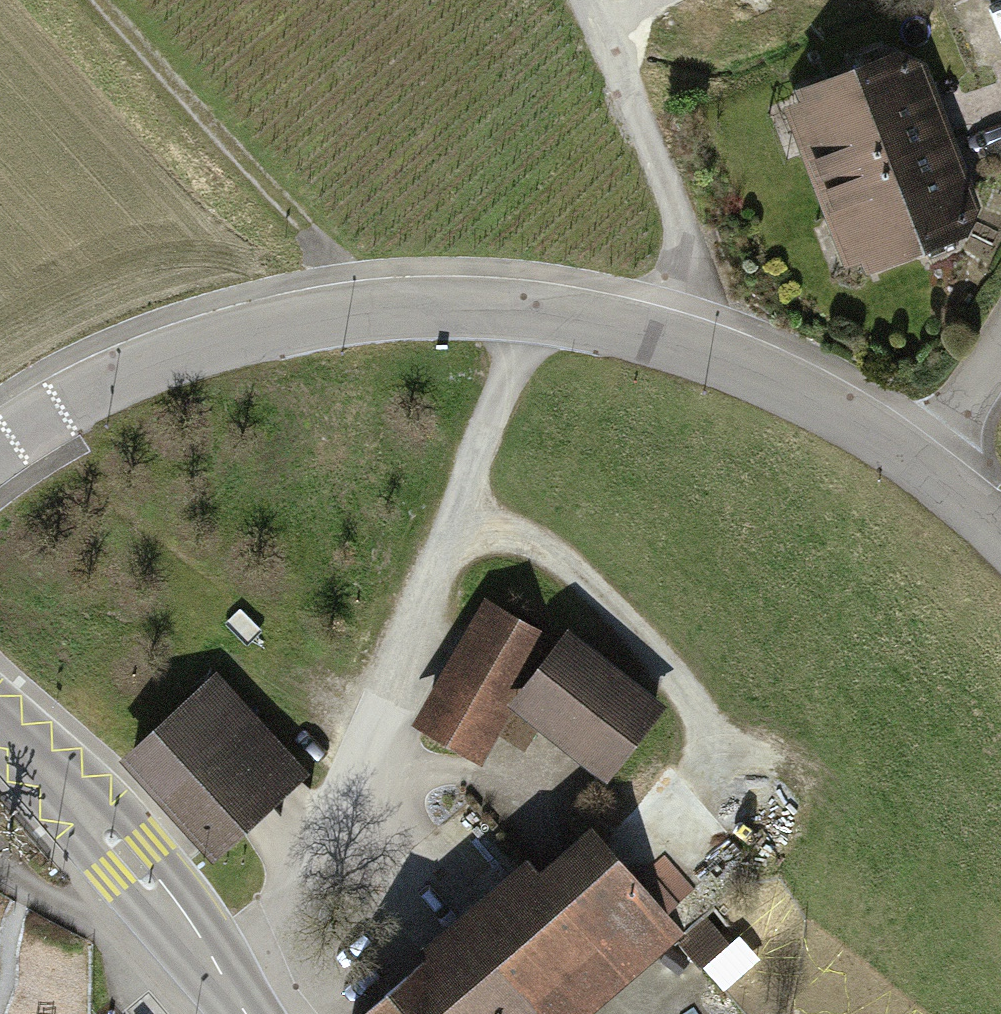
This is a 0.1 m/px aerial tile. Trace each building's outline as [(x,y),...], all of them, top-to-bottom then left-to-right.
[(831,86),(836,100),(807,112),(821,149),(814,165),(824,192),(951,144),(922,67),(900,60),(831,86)] [(864,264),(894,253),(899,268),(968,242),(980,222),(951,145),(824,192),(834,219),(850,226),(864,264)] [(539,633),(487,602),(418,719),(470,749),(539,633)] [(654,703),(568,632),(516,695),(602,766),(654,703)] [(216,685),(133,763),(219,853),(301,775),(216,685)] [(364,1013),(567,1013),(674,922),(663,912),(636,879),(597,834),(546,878),(535,866),(364,1013)] [(663,857),(636,879),(663,912),(690,889),(663,857)] [(724,938),(710,923),(686,946),(700,961),(724,938)]
